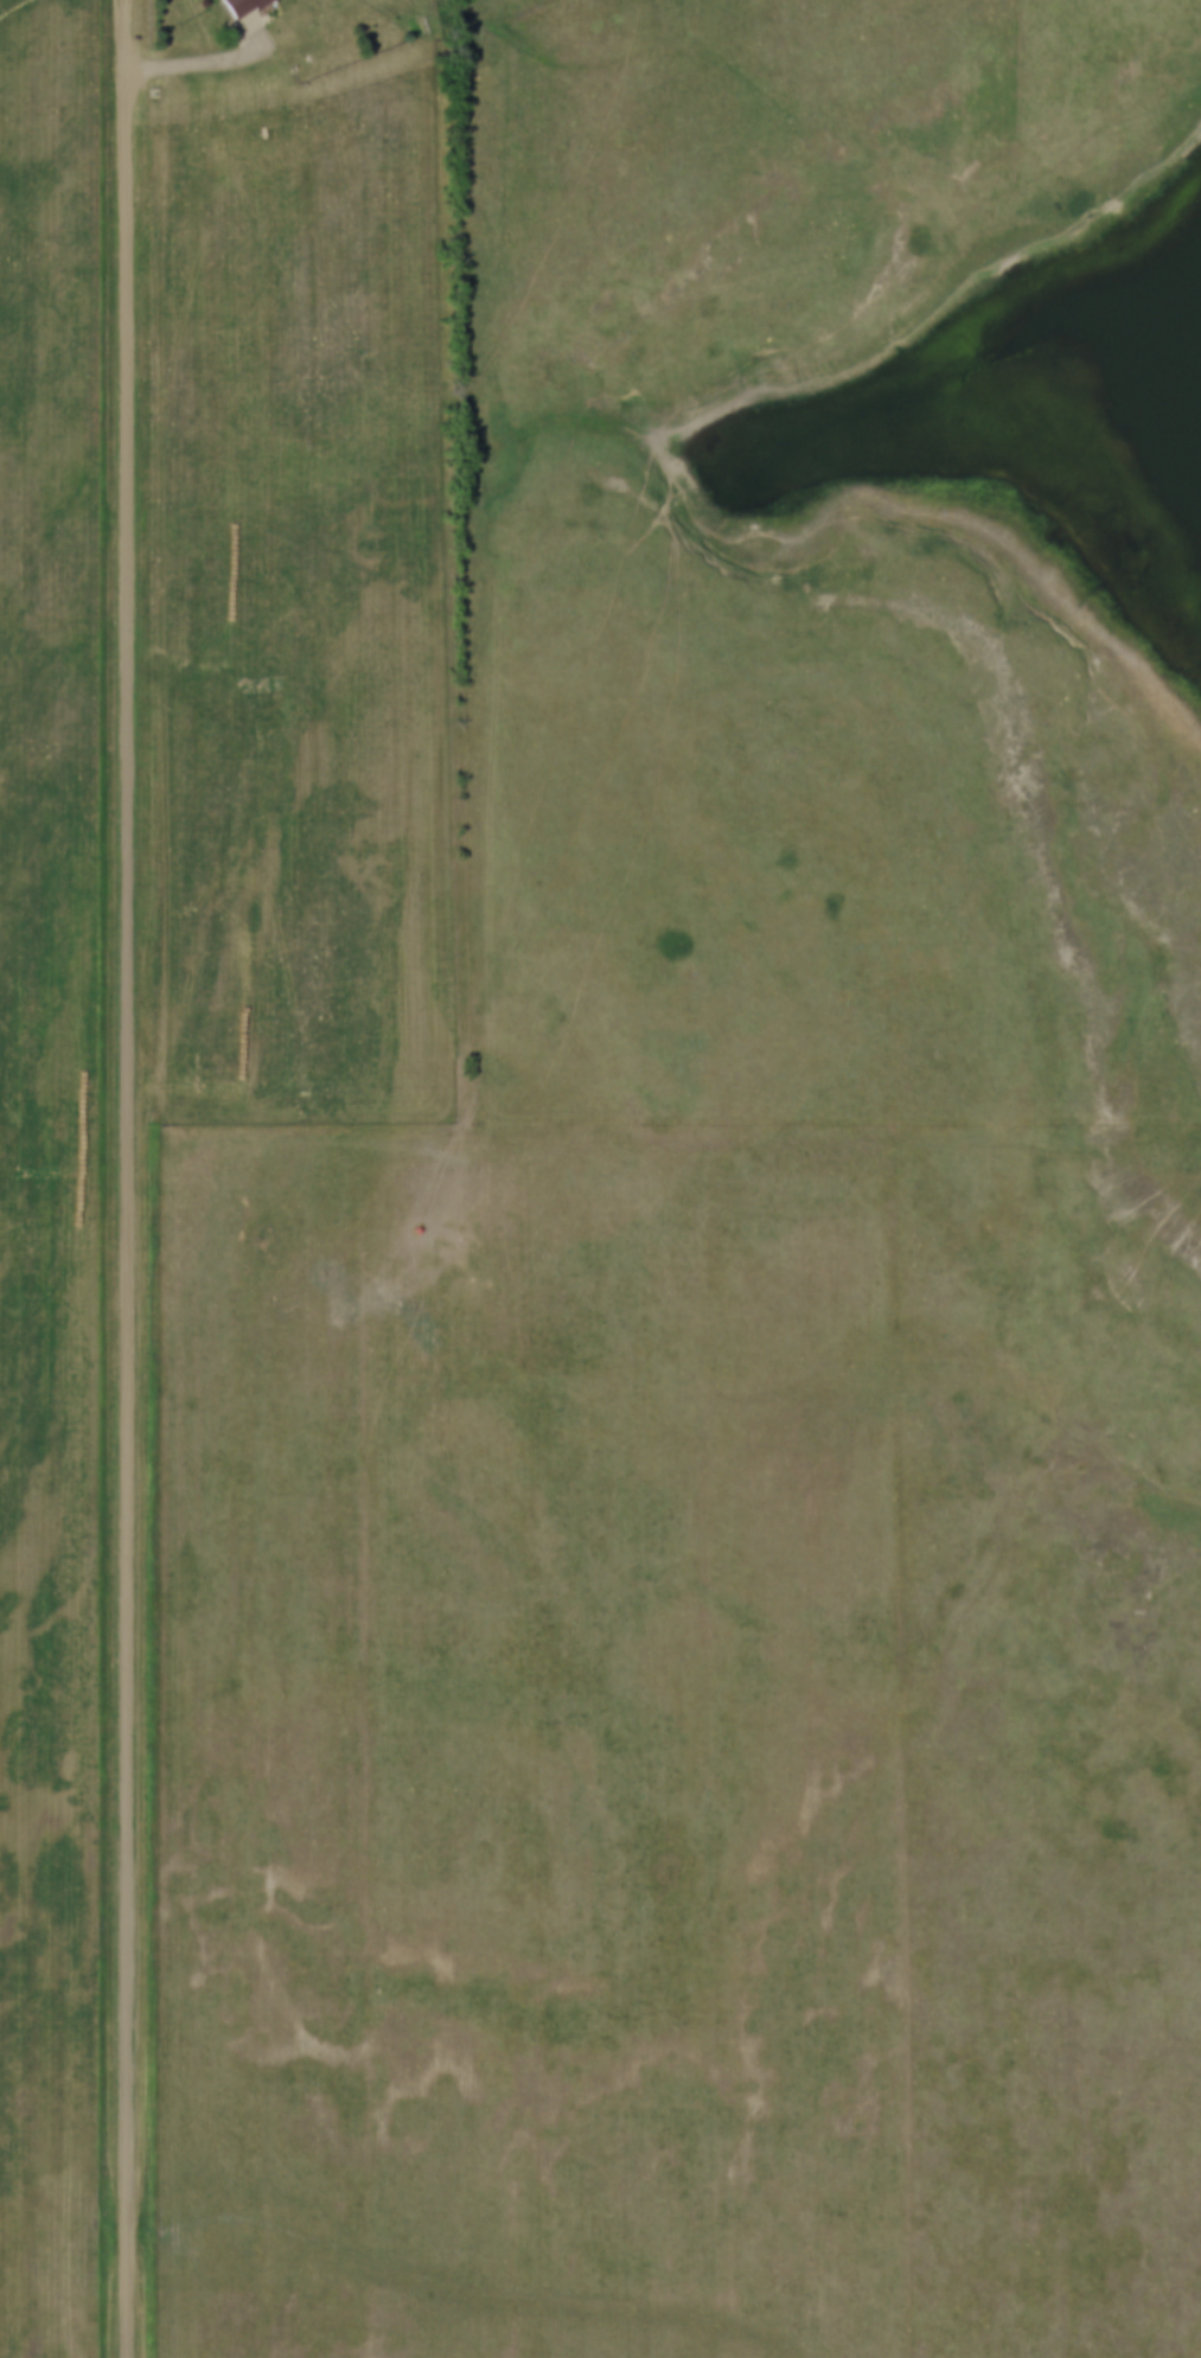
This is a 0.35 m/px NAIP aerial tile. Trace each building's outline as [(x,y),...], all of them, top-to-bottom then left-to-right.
[(210,19),(239,0),(252,0),(262,15),(235,33),(238,39),(224,49),(219,40),(199,53),(185,31),(207,15),(210,19)]
